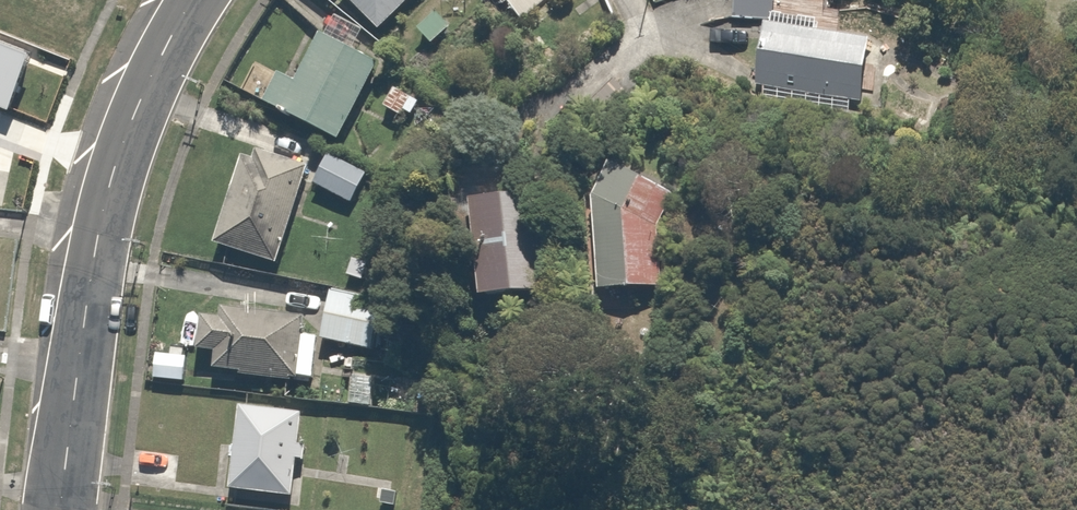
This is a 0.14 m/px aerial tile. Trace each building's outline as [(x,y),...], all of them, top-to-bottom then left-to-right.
[(410,0),(351,0),(378,29),(410,0)] [(514,23),(546,0),(497,0),(514,23)] [(765,27),(832,35),(837,0),(734,0),(731,23),(765,27)] [(345,144),(382,64),(356,50),(368,28),(337,11),(298,83),(278,73),(268,93),(257,88),(246,112),(269,123),(275,111),(345,144)] [(765,27),(756,101),(848,112),(850,95),(866,97),(873,41),(832,35),(765,27)] [(5,108),(26,53),(0,43),(0,106),(5,108)] [(426,101),(398,88),(387,112),(415,125),(426,101)] [(314,171),(247,149),(215,247),(282,268),(314,171)] [(335,154),(318,184),(355,206),(372,175),(335,154)] [(619,163),(596,197),(602,293),(664,289),(659,225),(676,193),(619,163)] [(543,199),(475,205),(484,301),(551,295),(543,199)] [(381,296),(330,292),(327,342),(378,346),(381,296)] [(304,318),(205,310),(201,353),(218,355),(216,379),(299,386),(300,380),(318,381),(321,338),(303,337),(304,318)] [(301,414),(242,409),(235,492),(294,497),(301,414)]
